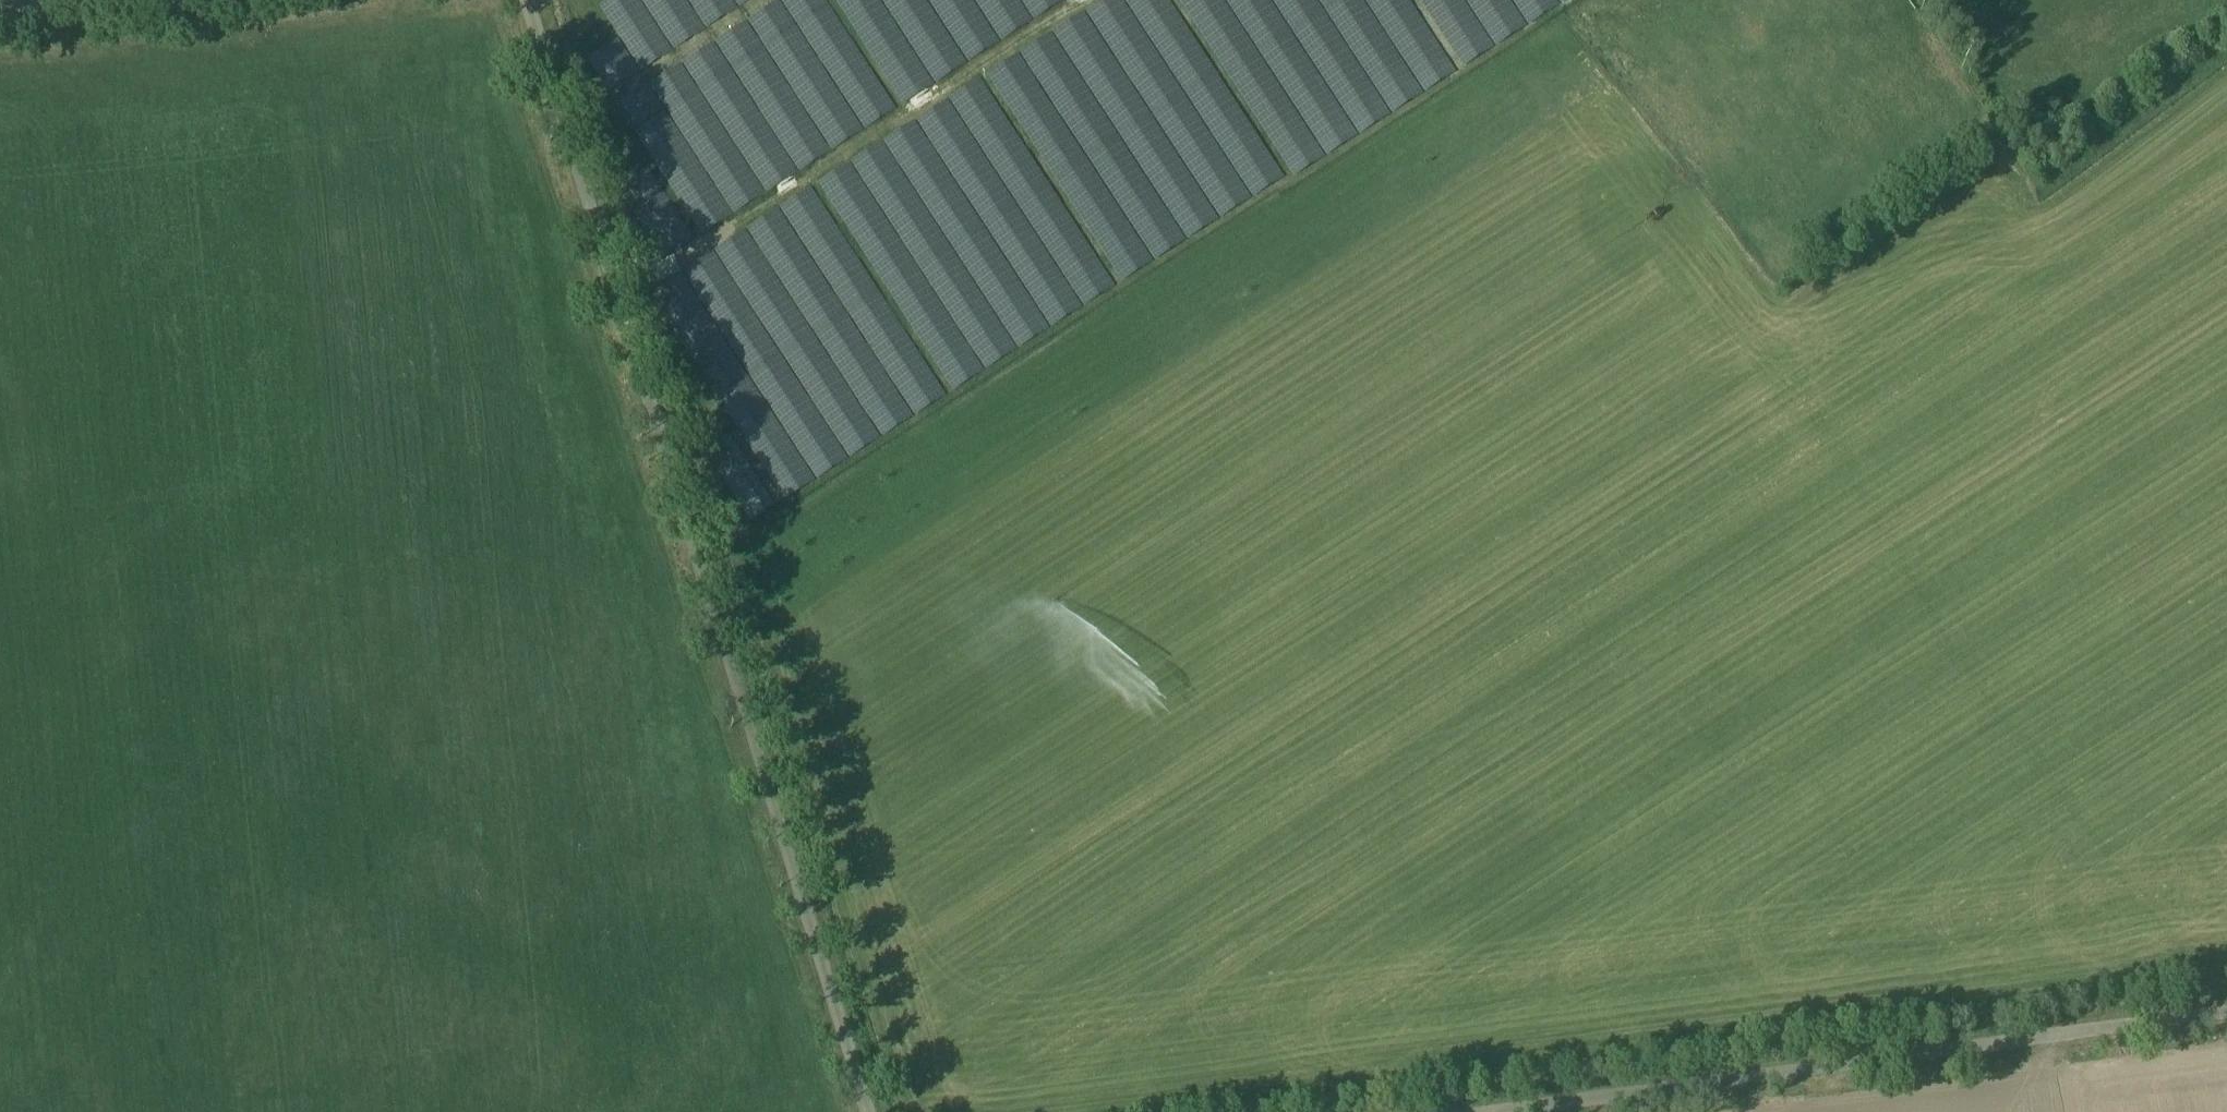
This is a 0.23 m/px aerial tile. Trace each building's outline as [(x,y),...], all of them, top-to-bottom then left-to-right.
[(865,110),(893,169),(1003,116),(1000,110),(1152,38),(1134,0),(1097,0),(865,110)] [(900,49),(998,0),(875,0),(900,49)] [(1211,131),(948,257),(961,284),(959,285),(974,318),(1239,191),(1211,131)]
